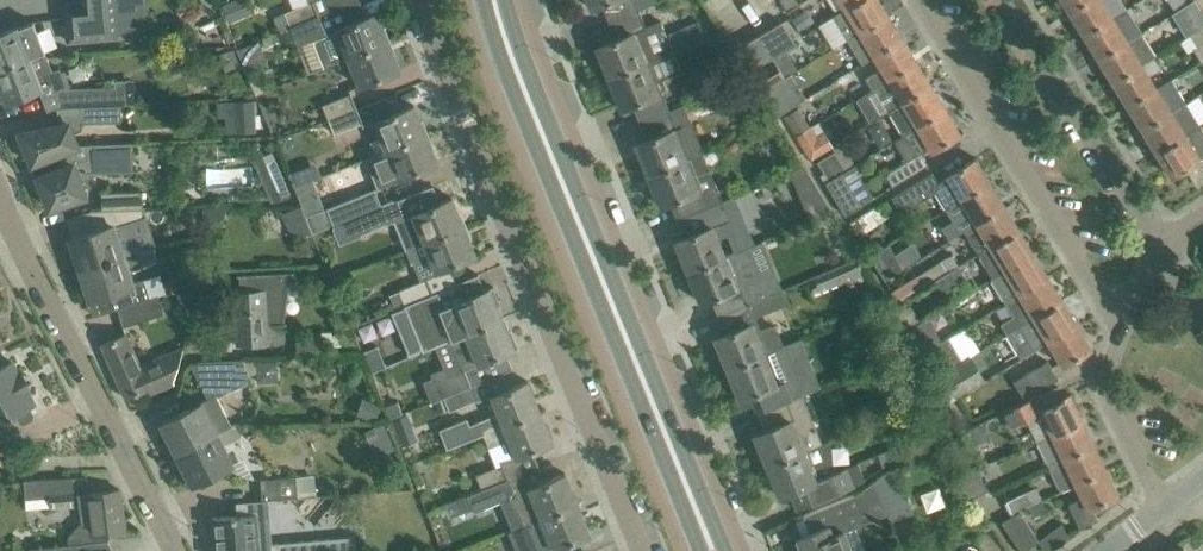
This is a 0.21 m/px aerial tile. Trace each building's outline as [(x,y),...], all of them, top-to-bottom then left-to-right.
[(65,13),(68,40),(91,38),(117,35),(114,4),(113,0),(80,0),(80,4),(72,5),(65,13)] [(319,14),(313,0),(284,11),(273,16),(279,30),(290,26),(319,14)] [(591,7),(601,3),(609,21),(625,14),(637,9),(656,2),(656,0),(588,0),(591,7)] [(798,4),(796,0),(780,0),(786,10),(798,4)] [(836,13),(858,0),(828,0),(836,13)] [(836,13),(833,14),(847,40),(889,15),(880,0),(858,0),(836,13)] [(1087,0),(1062,0),(1069,11),(1087,0)] [(1125,8),(1121,0),(1087,0),(1069,11),(1083,34),(1125,8)] [(1175,10),(1187,3),(1193,0),(1169,0),(1175,10)] [(1171,13),(1178,25),(1182,22),(1194,15),(1201,11),(1194,0),(1193,0),(1187,3),(1175,10),(1171,13)] [(216,7),(194,16),(204,40),(226,31),(216,7)] [(1125,41),(1139,31),(1125,8),(1083,34),(1098,58),(1125,41)] [(625,14),(609,21),(616,38),(596,46),(609,78),(635,67),(648,62),(672,52),(660,20),(643,27),(637,9),(625,14)] [(376,12),(325,32),(338,64),(348,60),(347,57),(388,41),(376,12)] [(273,45),(275,49),(296,41),(324,29),(319,14),(290,26),(279,30),(258,39),(261,49),(273,45)] [(873,57),(903,38),(889,15),(847,40),(861,64),(873,57)] [(697,20),(682,26),(689,43),(703,37),(697,20)] [(16,28),(15,27),(0,33),(0,68),(44,51),(33,21),(16,28)] [(787,51),(796,46),(781,21),(769,28),(785,53),(787,51)] [(1180,40),(1188,53),(1194,49),(1201,60),(1202,59),(1202,29),(1202,27),(1180,40)] [(771,61),(785,53),(769,28),(756,36),(771,61)] [(759,68),(771,61),(756,36),(744,44),(759,68)] [(880,68),(865,77),(872,88),(887,80),(918,62),(903,38),(873,57),(880,68)] [(347,57),(348,60),(359,86),(377,78),(399,69),(388,41),(347,57)] [(1140,65),(1125,41),(1098,58),(1113,82),(1140,65)] [(748,75),(759,68),(744,44),(733,50),(748,75)] [(233,49),(218,55),(224,72),(240,65),(233,49)] [(38,88),(47,111),(59,106),(116,104),(115,86),(71,88),(64,70),(60,71),(59,68),(52,71),(44,51),(0,68),(0,84),(7,101),(38,88)] [(771,61),(759,68),(748,75),(759,92),(797,68),(787,51),(785,53),(771,61)] [(1155,55),(1140,65),(1113,82),(1127,106),(1154,88),(1147,77),(1162,67),(1155,55)] [(635,67),(609,78),(621,108),(632,103),(640,122),(667,111),(648,62),(635,67)] [(918,62),(887,80),(893,89),(881,98),(889,111),(905,101),(932,85),(918,62)] [(1186,102),(1171,78),(1154,88),(1127,106),(1142,129),(1186,102)] [(946,109),(932,85),(905,101),(889,111),(903,135),(919,125),(946,109)] [(328,119),(356,107),(350,93),(322,104),(328,119)] [(228,134),(255,133),(254,101),(227,102),(228,134)] [(1157,153),(1200,126),(1186,102),(1142,129),(1157,153)] [(88,126),(123,124),(122,104),(87,105),(88,126)] [(414,104),(402,109),(392,113),(373,121),(385,150),(426,133),(414,104)] [(328,119),(334,133),(362,122),(356,107),(328,119)] [(813,110),(803,115),(798,108),(783,116),(796,136),(819,122),(813,110)] [(904,155),(907,160),(885,173),(892,185),(927,163),(920,152),(930,146),(932,150),(961,132),(946,109),(919,125),(903,135),(911,147),(906,150),(904,155)] [(667,111),(640,122),(646,139),(636,143),(649,175),(687,159),(687,158),(667,111)] [(24,156),(28,154),(31,163),(57,152),(77,145),(77,144),(68,122),(19,132),(22,140),(18,142),(24,156)] [(819,122),(796,136),(806,153),(829,138),(819,122)] [(1202,129),(1200,126),(1157,153),(1171,176),(1202,156),(1202,130),(1202,129)] [(437,161),(426,133),(385,150),(370,155),(365,157),(378,189),(439,164),(437,161)] [(63,166),(37,176),(49,207),(85,195),(80,182),(97,172),(133,171),(132,141),(77,144),(77,145),(57,152),(63,166)] [(825,182),(854,164),(841,141),(811,160),(825,182)] [(252,161),(272,202),(290,193),(271,151),(252,161)] [(687,159),(649,175),(661,205),(671,200),(679,218),(722,200),(722,199),(702,151),(687,158),(687,159)] [(897,193),(891,197),(900,213),(935,191),(946,209),(991,182),(975,157),(947,174),(948,176),(938,182),(932,172),(912,184),(897,193)] [(805,167),(790,173),(799,194),(817,186),(805,167)] [(862,205),(842,173),(826,183),(846,216),(862,205)] [(953,220),(942,227),(949,238),(964,230),(964,231),(1006,206),(991,182),(946,209),(953,220)] [(102,209),(143,208),(142,190),(101,191),(102,208),(102,209)] [(356,217),(381,206),(375,191),(350,201),(327,210),(306,219),(312,233),(356,217)] [(722,200),(679,218),(686,235),(675,240),(688,271),(700,266),(727,256),(726,254),(754,244),(735,194),(722,199),(722,200)] [(392,218),(406,249),(423,242),(464,226),(452,197),(440,201),(425,207),(412,213),(410,210),(398,215),(392,201),(381,206),(356,217),(361,230),(392,218)] [(865,230),(893,213),(885,200),(857,217),(865,230)] [(208,233),(221,228),(226,209),(225,202),(202,208),(208,233)] [(286,210),(290,232),(308,229),(303,206),(286,210)] [(979,254),(1020,229),(1006,206),(964,231),(979,254)] [(91,213),(69,219),(74,237),(70,238),(79,268),(123,254),(114,226),(128,222),(143,221),(143,208),(102,209),(102,208),(91,211),(91,213)] [(423,242),(406,249),(411,264),(413,263),(430,257),(435,270),(449,264),(453,263),(475,254),(464,226),(423,242)] [(993,278),(1034,253),(1020,229),(979,254),(993,278)] [(700,266),(688,271),(700,301),(711,297),(718,315),(783,289),(763,240),(754,244),(726,254),(727,256),(700,266)] [(904,269),(889,243),(869,255),(884,280),(904,269)] [(79,268),(89,298),(112,291),(117,308),(149,297),(143,279),(132,282),(128,271),(156,259),(152,245),(123,254),(79,268)] [(891,292),(897,302),(933,280),(934,282),(960,266),(952,253),(940,261),(891,292)] [(1006,302),(1048,276),(1034,253),(993,278),(992,279),(1006,302)] [(858,257),(814,277),(815,278),(810,280),(814,291),(819,289),(820,290),(864,272),(858,257)] [(934,282),(941,292),(967,277),(960,266),(934,282)] [(236,345),(259,344),(268,344),(267,323),(284,322),(290,272),(239,274),(240,289),(233,290),(236,345)] [(1006,302),(1014,315),(1001,322),(1008,334),(1063,300),(1048,276),(1006,302)] [(395,309),(410,303),(433,293),(426,277),(420,280),(389,294),(395,309)] [(456,282),(456,284),(433,293),(410,303),(429,351),(502,319),(496,305),(499,303),(493,288),(494,287),(493,286),(485,289),(484,289),(463,298),(457,282),(456,282)] [(783,289),(718,315),(725,332),(715,337),(727,368),(783,345),(775,325),(761,330),(755,317),(789,303),(783,289)] [(164,313),(158,294),(149,297),(117,308),(123,327),(164,313)] [(1022,357),(1048,342),(1078,324),(1063,300),(1008,334),(1022,357)] [(942,340),(927,317),(905,331),(920,354),(927,349),(942,340)] [(514,348),(514,347),(518,346),(518,344),(517,345),(510,329),(509,330),(507,330),(502,319),(450,342),(458,360),(443,366),(430,372),(432,376),(423,380),(432,402),(444,397),(471,386),(464,369),(492,357),(502,353),(514,348)] [(1078,324),(1048,342),(1050,345),(1062,365),(1091,347),(1078,324)] [(966,325),(948,335),(961,357),(979,348),(966,325)] [(149,387),(151,391),(173,381),(182,348),(155,359),(153,354),(139,360),(125,333),(101,344),(125,397),(149,387)] [(297,352),(322,350),(320,335),(296,337),(297,352)] [(935,362),(956,349),(949,336),(942,340),(927,349),(935,362)] [(727,368),(739,398),(750,394),(757,411),(802,393),(822,385),(803,337),(783,345),(727,368)] [(985,379),(970,354),(941,372),(956,396),(985,379)] [(191,365),(208,398),(160,422),(176,453),(232,424),(217,395),(230,389),(243,382),(242,358),(199,360),(191,365)] [(1022,395),(1059,379),(1048,360),(1013,380),(1022,395)] [(14,413),(19,422),(23,423),(32,418),(34,414),(29,405),(34,403),(25,385),(24,386),(20,378),(21,378),(11,361),(0,367),(0,421),(14,413)] [(482,433),(484,437),(540,412),(527,380),(515,385),(505,389),(490,395),(497,412),(477,420),(470,423),(467,417),(439,429),(447,448),(482,433)] [(925,400),(939,393),(935,385),(920,391),(925,400)] [(449,410),(477,399),(471,386),(444,397),(432,402),(436,413),(448,407),(449,410)] [(802,393),(757,411),(765,429),(754,433),(767,464),(776,460),(822,441),(802,393)] [(1082,419),(1069,393),(1048,403),(1043,393),(1004,412),(1013,431),(1028,423),(1037,441),(1071,425),(1082,419)] [(933,426),(950,419),(941,399),(924,405),(933,426)] [(385,411),(390,423),(402,418),(397,406),(385,411)] [(515,456),(532,449),(552,440),(540,412),(484,437),(488,447),(508,439),(515,456)] [(1082,419),(1071,425),(1037,441),(1049,466),(1094,444),(1082,419)] [(232,424),(176,453),(191,484),(213,473),(233,463),(223,443),(241,434),(235,423),(232,424)] [(415,446),(410,432),(396,437),(401,451),(415,446)] [(822,442),(822,441),(776,460),(767,464),(779,495),(789,491),(790,491),(797,509),(806,505),(819,500),(853,486),(845,467),(818,479),(815,472),(831,465),(830,452),(829,439),(822,442)] [(1094,444),(1049,466),(1060,490),(1075,483),(1076,483),(1106,469),(1094,444)] [(897,449),(879,455),(884,468),(900,455),(897,449)] [(1005,456),(1011,469),(1024,462),(1018,450),(1005,456)] [(475,474),(482,490),(509,478),(503,463),(496,466),(480,472),(475,474)] [(899,484),(892,467),(874,480),(858,491),(848,496),(834,501),(812,510),(804,513),(804,515),(795,519),(801,535),(796,538),(802,550),(864,550),(855,528),(888,515),(878,492),(899,484)] [(970,499),(989,489),(978,468),(957,478),(970,499)] [(1106,469),(1076,483),(1083,497),(1068,504),(1080,527),(1097,519),(1092,507),(1118,494),(1106,469)] [(545,480),(515,493),(516,495),(513,496),(525,523),(526,526),(578,505),(565,472),(553,477),(545,480)] [(262,499),(309,495),(307,475),(261,478),(262,499)] [(73,488),(72,476),(23,479),(26,509),(74,505),(73,488)] [(509,478),(482,490),(454,501),(459,515),(473,509),(474,512),(500,501),(513,496),(516,495),(515,493),(509,478)] [(1043,500),(1037,486),(1006,500),(1013,514),(1019,511),(1030,506),(1043,500)] [(119,489),(87,493),(79,494),(82,524),(70,536),(71,543),(108,540),(107,533),(125,531),(119,489)] [(1030,506),(1035,518),(1049,511),(1043,500),(1030,506)] [(537,550),(557,550),(556,547),(590,533),(578,505),(526,526),(537,550)] [(1019,511),(1013,514),(1001,521),(1021,550),(1038,540),(1019,511)] [(354,536),(331,538),(331,537),(265,543),(263,517),(242,519),(242,514),(212,517),(215,550),(355,550),(354,536)] [(1049,546),(1069,534),(1063,524),(1043,536),(1049,546)] [(922,538),(901,547),(903,550),(928,550),(922,538)] [(108,540),(71,543),(62,545),(30,547),(30,550),(113,550),(108,540)]
